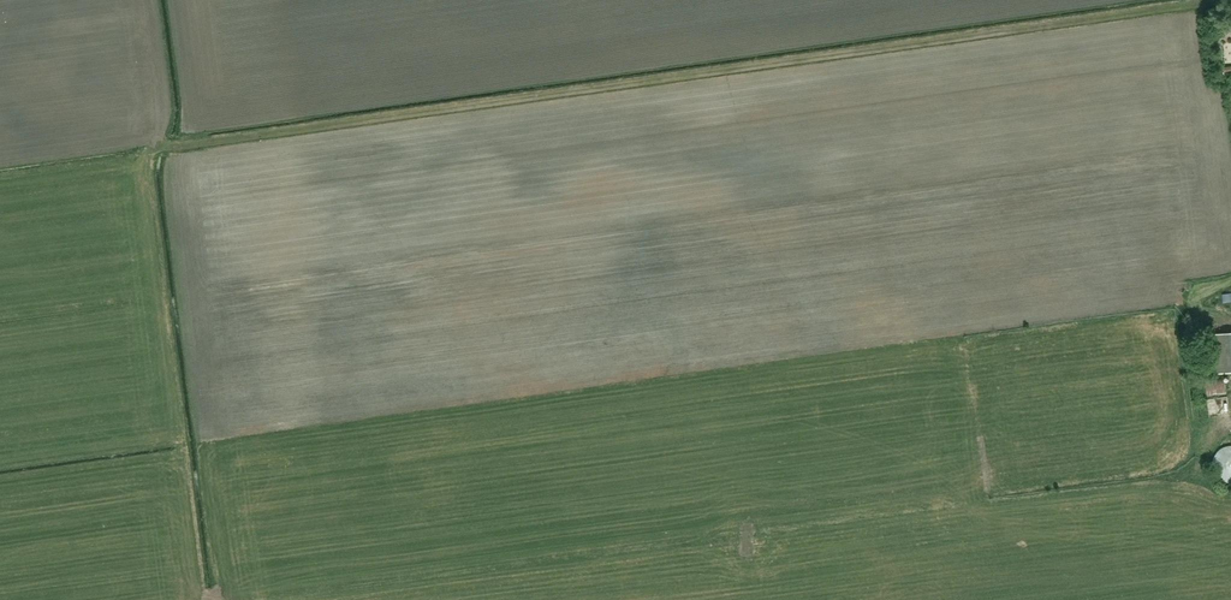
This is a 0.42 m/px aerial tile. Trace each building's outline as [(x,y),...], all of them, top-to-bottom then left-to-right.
[(1218,29),(1230,27),(1230,16),(1217,17),(1218,29)] [(1207,395),(1226,392),(1224,377),(1206,379),(1207,395)] [(1223,480),(1228,482),(1230,482),(1230,444),(1229,444),(1224,446),(1219,448),(1216,452),(1213,457),(1212,462),(1213,468),(1215,473),(1218,477),(1223,480)]
